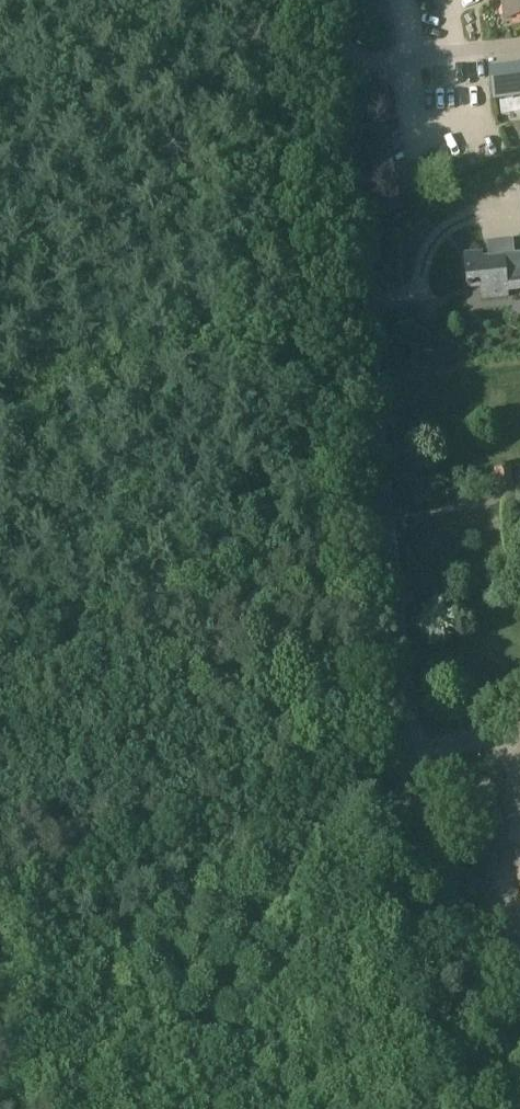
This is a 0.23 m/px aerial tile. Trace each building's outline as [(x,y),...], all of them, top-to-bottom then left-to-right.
[(507,20),(519,18),(519,0),(504,0),(507,20)] [(491,70),(494,99),(519,96),(519,67),(491,70)] [(497,103),(499,117),(519,114),(519,100),(497,103)] [(507,293),(506,277),(503,256),(482,259),(481,253),(465,255),(468,291),(481,289),(482,300),(508,297),(507,293)] [(511,466),(493,469),(497,491),(514,488),(511,466)]
